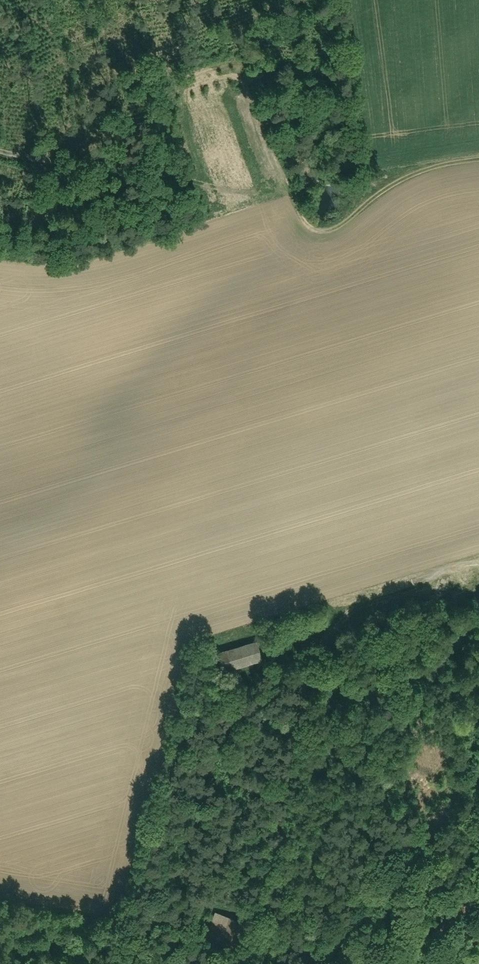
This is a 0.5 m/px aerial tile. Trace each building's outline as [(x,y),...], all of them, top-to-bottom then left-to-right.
[(220,651),(226,676),(265,666),(259,642),(220,651)] [(243,922),(215,914),(208,937),(236,946),(243,922)]
